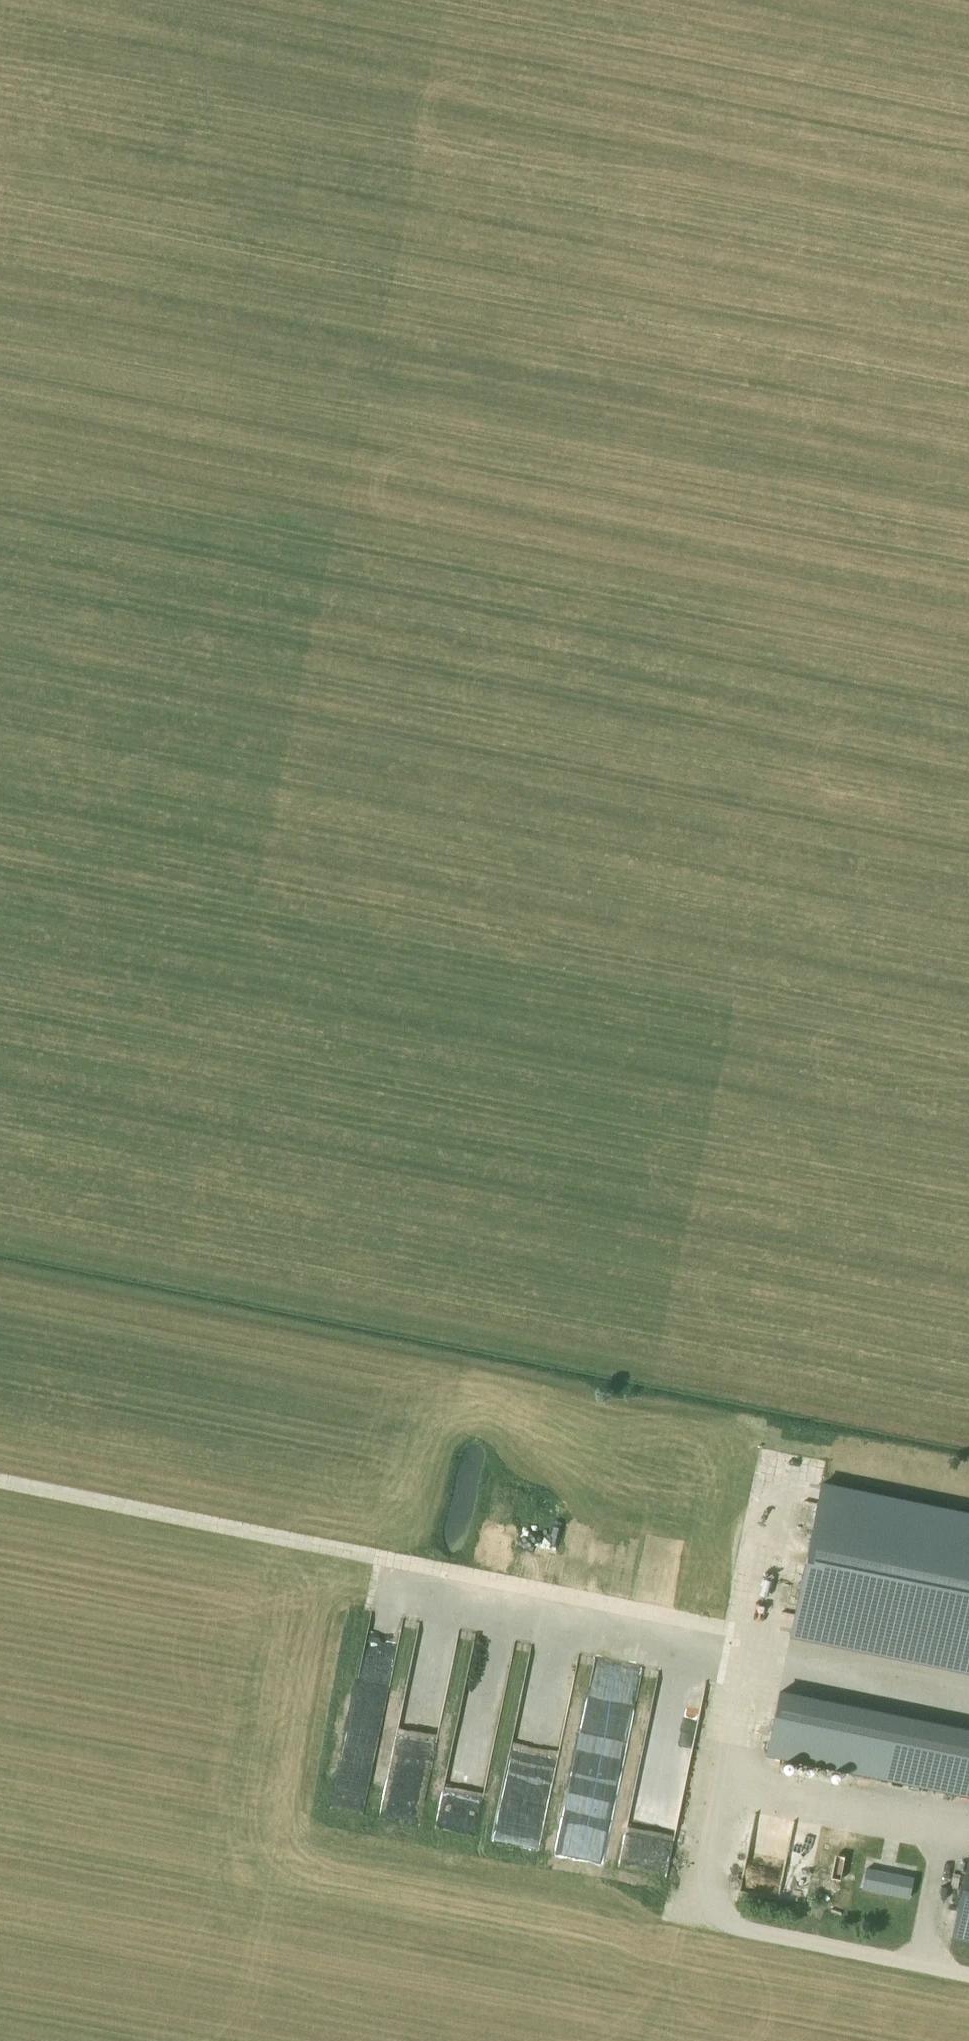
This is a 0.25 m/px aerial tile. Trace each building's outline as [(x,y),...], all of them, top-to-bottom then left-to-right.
[(822,1485),(791,1634),(968,1671),(968,1516),(822,1485)] [(639,1700),(641,1678),(630,1677),(628,1699),(639,1700)] [(779,1694),(766,1754),(968,1796),(968,1733),(779,1694)] [(613,1742),(633,1738),(626,1704),(605,1708),(605,1706),(589,1709),(594,1736),(611,1732),(613,1742)] [(403,1726),(399,1743),(417,1747),(421,1730),(403,1726)] [(822,1838),(802,1836),(799,1856),(820,1858),(822,1838)] [(968,1857),(952,1935),(968,1939),(968,1857)]
